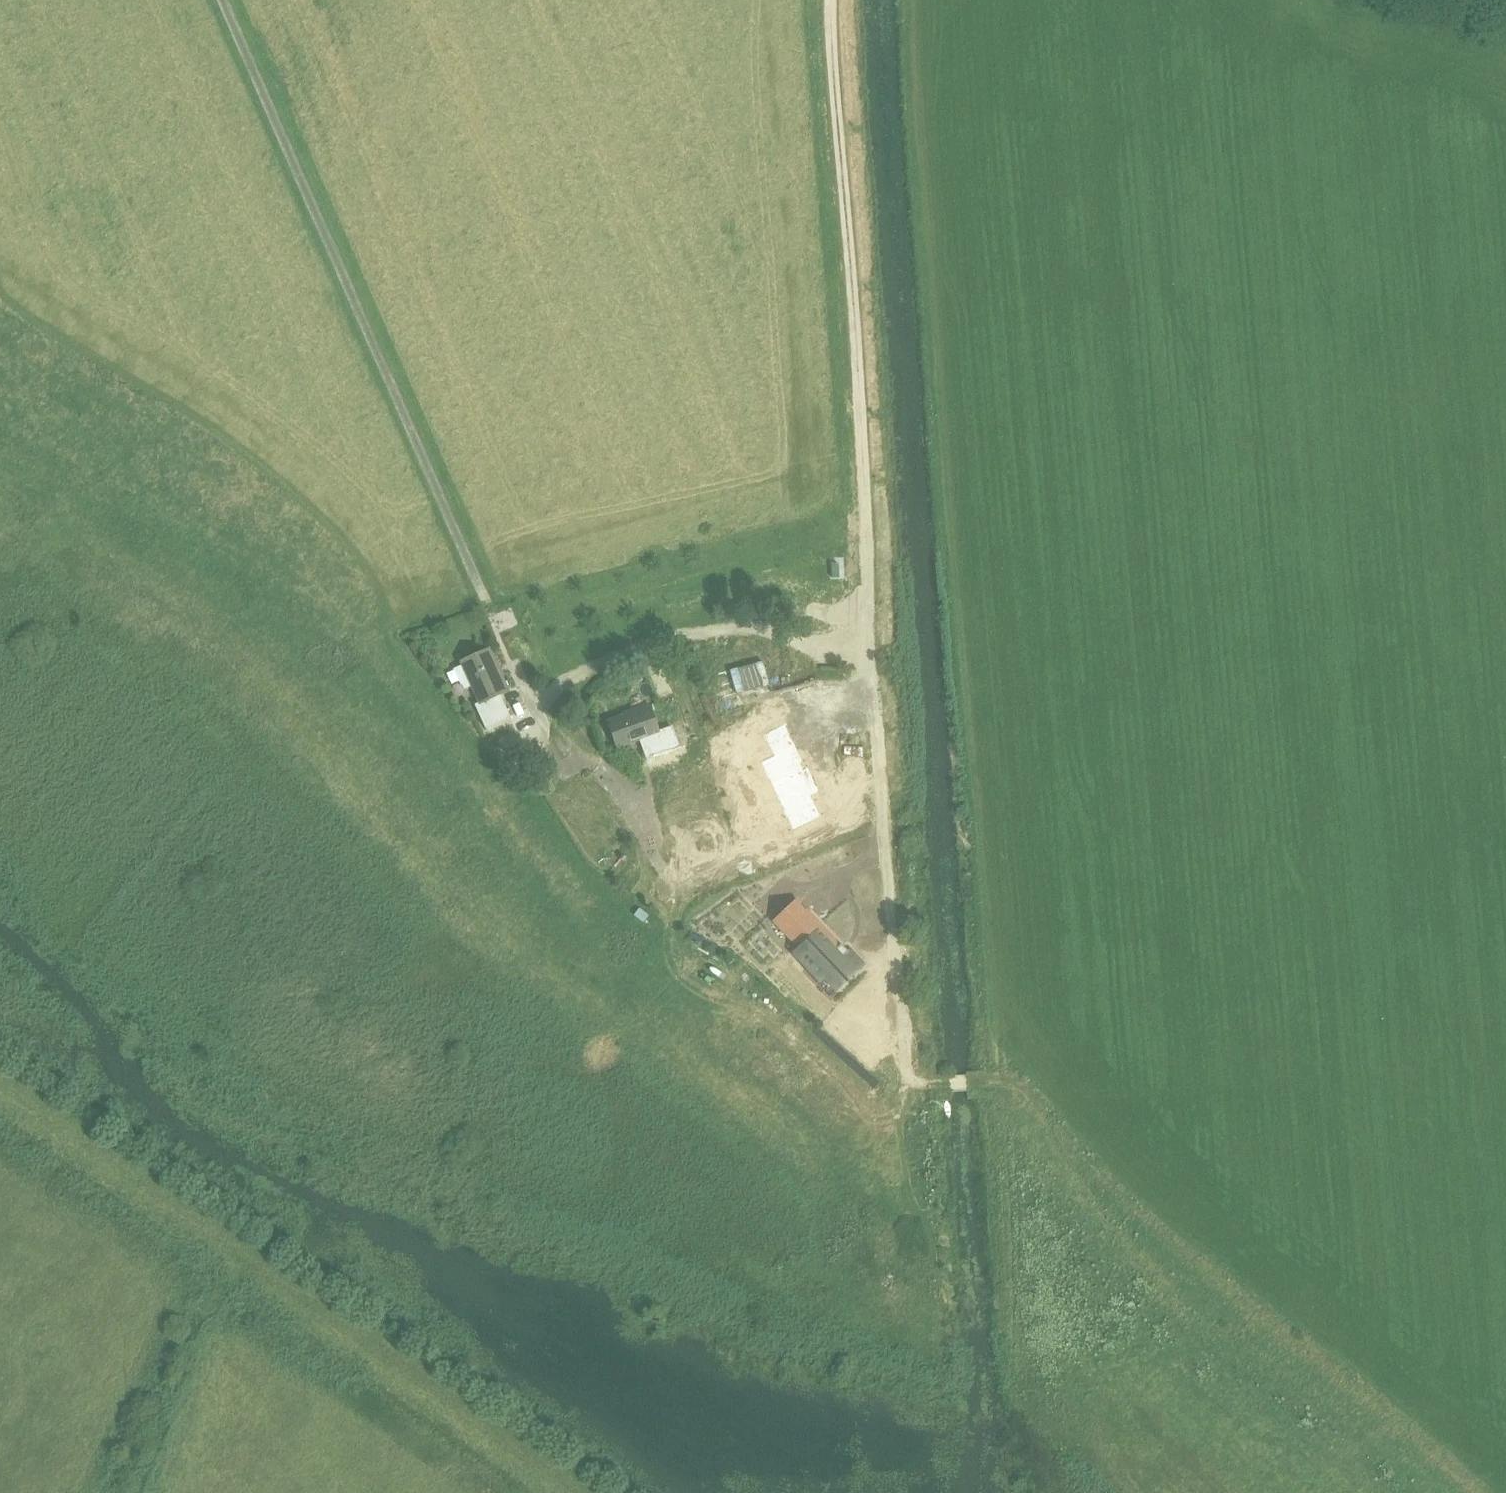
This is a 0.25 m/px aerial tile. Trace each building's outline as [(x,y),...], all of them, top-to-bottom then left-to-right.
[(461,662),(479,704),(475,706),(490,724),(506,717),(497,696),(509,691),(491,649),(461,662)] [(642,741),(647,758),(679,748),(672,726),(657,730),(649,703),(621,712),(623,717),(608,722),(617,748),(642,741)] [(770,750),(756,756),(788,827),(817,814),(807,793),(816,789),(805,763),(800,765),(798,759),(800,758),(782,718),(760,728),(770,750)] [(607,837),(594,850),(600,856),(614,844),(607,837)] [(822,987),(835,1001),(862,976),(848,961),(846,963),(806,921),(804,923),(796,915),(798,913),(796,911),(773,932),(775,935),(777,933),(801,958),(794,964),(819,991),(820,990),(819,989),(822,987)]
